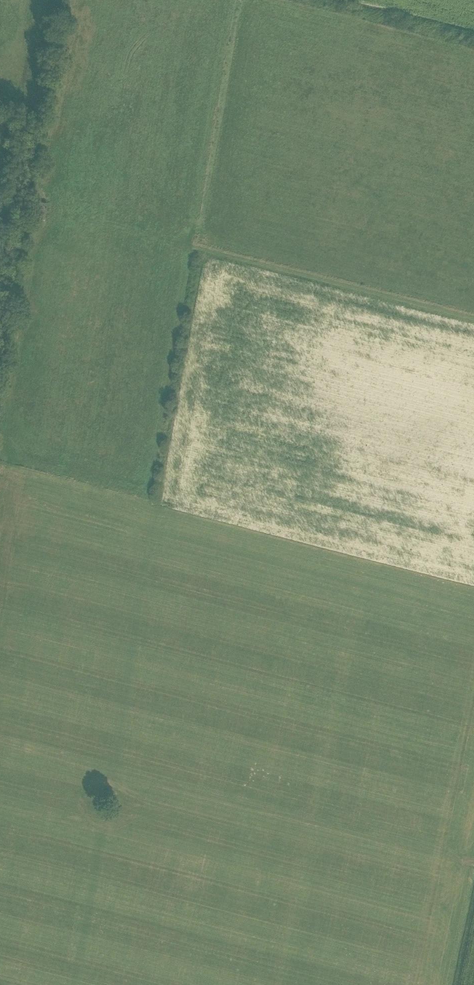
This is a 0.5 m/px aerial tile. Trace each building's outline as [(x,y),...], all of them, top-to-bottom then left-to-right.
[(43,209),(34,207),(31,223),(41,225),(43,209)]
